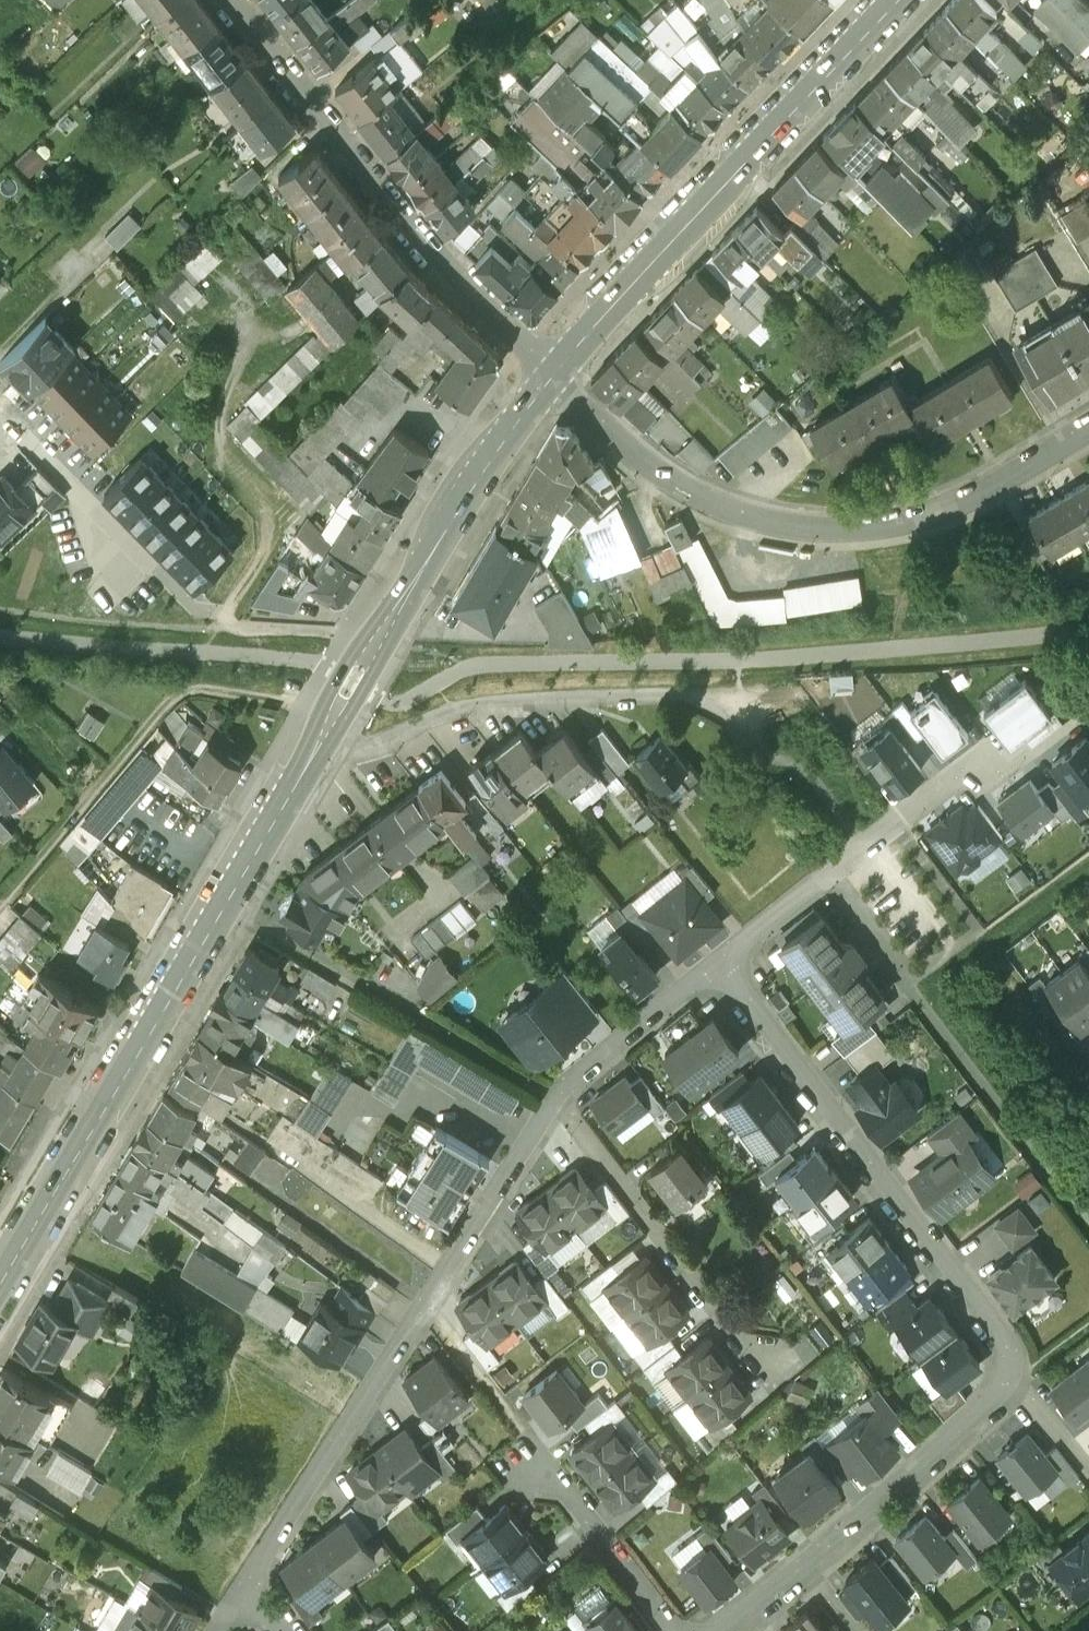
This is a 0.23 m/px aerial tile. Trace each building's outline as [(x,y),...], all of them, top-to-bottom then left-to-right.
[(56,12),(68,0),(45,0),(56,12)] [(160,20),(185,0),(144,0),(160,20)] [(160,20),(184,51),(216,26),(195,0),(185,0),(160,20)] [(276,15),(295,0),(264,0),(276,15)] [(276,15),(297,42),(328,19),(313,0),(295,0),(276,15)] [(773,58),(798,32),(769,6),(773,0),(728,0),(730,4),(746,27),(743,31),(773,58)] [(775,2),(803,27),(828,0),(774,0),(775,2)] [(946,7),(974,35),(973,36),(983,47),(993,37),(995,35),(984,25),(995,13),(983,0),(952,0),(946,7)] [(1001,3),(1020,22),(1028,13),(1016,0),(1005,0),(1001,3)] [(1075,18),(1088,4),(1084,0),(1056,0),(1075,18)] [(743,31),(746,27),(730,4),(717,13),(713,8),(709,10),(722,29),(724,28),(733,42),(743,31)] [(1088,4),(1075,18),(1083,27),(1088,20),(1088,5),(1088,4)] [(974,35),(946,7),(924,30),(952,58),(973,36),(974,35)] [(692,22),(698,29),(707,23),(701,15),(692,22)] [(686,39),(698,30),(698,29),(692,22),(688,16),(675,27),(686,39)] [(328,19),(297,42),(319,70),(349,46),(328,19)] [(682,45),(675,35),(660,21),(648,32),(671,53),(682,45)] [(245,63),(216,26),(184,51),(213,88),(245,63)] [(370,46),(378,39),(370,29),(354,42),(362,52),(370,46)] [(391,29),(378,39),(370,46),(380,58),(400,41),(391,29)] [(698,79),(727,105),(748,84),(719,57),(698,30),(686,39),(685,40),(708,69),(698,79)] [(952,58),(924,30),(908,47),(935,76),(952,58)] [(719,57),(748,84),(773,58),(743,31),(733,42),(719,57)] [(993,37),(983,47),(1004,68),(1014,58),(993,37)] [(935,76),(908,47),(886,71),(914,99),(935,76)] [(603,101),(621,118),(633,105),(637,100),(620,85),(619,86),(584,54),(569,70),(601,100),(602,100),(603,101)] [(650,82),(659,72),(647,61),(638,71),(650,82)] [(502,62),(492,70),(508,86),(517,77),(502,62)] [(274,100),(245,63),(213,88),(242,125),(274,100)] [(672,105),(702,132),(727,105),(698,79),(686,67),(671,83),(659,72),(650,82),(649,83),(672,105)] [(370,68),(337,93),(359,121),(370,112),(388,98),(391,95),(370,68)] [(952,78),(966,92),(971,86),(974,90),(979,85),(962,68),(952,78)] [(587,118),(603,101),(602,100),(601,100),(569,70),(540,99),(574,132),(587,118)] [(886,71),(855,103),(883,131),(893,141),(901,133),(907,126),(897,116),(914,99),(886,71)] [(966,92),(952,78),(940,89),(977,127),(989,115),(966,92)] [(510,121),(542,152),(578,186),(589,175),(574,161),(580,155),(594,168),(603,159),(574,132),(540,99),(535,94),(510,121)] [(937,95),(928,96),(920,105),(955,142),(970,127),(954,110),(950,109),(937,95)] [(415,133),(388,98),(370,112),(359,121),(387,157),(416,133),(415,133)] [(275,101),(246,123),(258,138),(253,141),(263,154),(296,129),(275,101)] [(883,131),(855,103),(824,136),(850,162),(850,163),(860,173),(865,179),(875,169),(871,165),(859,162),(856,159),(872,142),(883,131)] [(641,137),(671,164),(702,132),(672,105),(654,125),(633,105),(621,118),(641,137)] [(432,119),(443,132),(459,119),(454,114),(451,117),(444,109),(432,119)] [(604,158),(642,194),(671,164),(641,137),(632,147),(624,139),(618,146),(613,147),(604,138),(606,136),(587,118),(574,132),(603,159),(604,158)] [(416,133),(387,157),(407,182),(435,158),(424,143),(427,140),(433,140),(443,132),(432,119),(415,133),(416,133)] [(875,169),(865,179),(880,194),(924,239),(939,223),(926,210),(930,206),(935,212),(948,198),(927,176),(893,141),(883,131),(872,142),(897,167),(899,174),(893,181),(877,166),(875,169)] [(893,141),(927,176),(930,173),(920,163),(926,158),(901,133),(893,141)] [(843,170),(817,143),(795,166),(822,193),(836,178),(846,189),(850,185),(849,184),(860,173),(850,163),(850,162),(843,170)] [(448,175),(435,158),(407,182),(426,206),(455,183),(460,178),(469,168),(483,154),(474,145),(453,164),(453,170),(448,175)] [(313,219),(346,194),(313,151),(280,177),(313,219)] [(533,183),(597,243),(617,221),(578,186),(542,152),(532,163),(542,173),(533,183)] [(488,159),(483,154),(469,168),(480,178),(497,161),(492,156),(488,159)] [(578,186),(617,221),(642,194),(604,158),(603,159),(594,168),(580,155),(574,161),(589,175),(578,186)] [(822,193),(795,166),(773,189),(799,216),(791,224),(801,235),(810,226),(811,227),(817,221),(806,210),(822,193)] [(471,187),(480,178),(469,168),(460,178),(471,187)] [(865,179),(860,173),(849,184),(850,185),(870,205),(880,194),(865,179)] [(535,223),(578,263),(597,243),(533,183),(523,193),(509,180),(501,190),(516,205),(517,206),(535,223)] [(455,183),(426,206),(450,235),(475,209),(468,200),(473,196),(468,190),(463,194),(455,183)] [(346,194),(313,219),(347,265),(353,260),(381,237),(346,194)] [(1087,200),(1060,216),(1076,241),(1088,233),(1088,204),(1087,200)] [(521,238),(535,223),(517,206),(514,210),(508,205),(504,209),(510,214),(503,222),(521,238)] [(783,233),(757,206),(735,229),(762,256),(776,241),(784,233),(783,233)] [(105,238),(117,250),(140,227),(128,215),(105,238)] [(532,263),(557,286),(578,263),(535,223),(521,238),(539,255),(532,262),(532,263)] [(490,224),(483,232),(489,238),(496,229),(490,224)] [(801,235),(791,224),(783,233),(784,233),(776,241),(792,257),(797,252),(807,262),(812,257),(808,254),(814,248),(801,235)] [(801,235),(814,248),(818,243),(822,247),(826,243),(811,227),(810,226),(801,235)] [(762,256),(735,229),(713,252),(739,279),(731,287),(741,298),(750,288),(748,285),(754,278),(747,271),(762,256)] [(476,262),(493,244),(481,234),(465,251),(476,262)] [(410,271),(381,237),(353,260),(383,293),(410,271)] [(196,282),(224,256),(207,238),(179,264),(196,282)] [(511,261),(520,251),(509,241),(500,251),(511,261)] [(500,251),(493,244),(476,262),(528,309),(537,308),(557,286),(532,263),(532,262),(520,251),(511,261),(500,251)] [(1035,247),(1014,260),(1036,297),(1058,284),(1035,247)] [(1036,297),(1014,260),(993,272),(1015,309),(1036,297)] [(149,295),(177,320),(202,292),(174,267),(149,295)] [(334,346),(359,320),(315,267),(287,290),(298,304),(295,307),(300,313),(304,310),(334,346)] [(723,296),(697,269),(675,292),(702,319),(717,303),(727,314),(732,309),(731,308),(741,298),(731,287),(723,296)] [(410,271),(384,295),(413,325),(421,315),(436,296),(410,271)] [(13,286),(4,277),(0,281),(0,299),(13,286)] [(741,298),(754,311),(759,305),(762,309),(767,304),(750,288),(741,298)] [(702,319),(675,292),(653,315),(680,342),(671,351),(672,352),(681,361),(691,351),(681,341),(702,319)] [(474,332),(436,296),(421,315),(460,351),(474,332)] [(754,311),(741,298),(731,308),(732,309),(747,325),(752,320),(749,316),(754,311)] [(1054,327),(1085,378),(1088,376),(1088,306),(1054,327)] [(2,361),(30,390),(70,352),(43,323),(2,361)] [(1054,327),(1016,350),(1047,401),(1049,400),(1051,403),(1061,397),(1059,394),(1085,378),(1054,327)] [(384,359),(402,338),(393,330),(375,351),(384,359)] [(499,355),(474,332),(460,351),(439,382),(472,403),(492,375),(499,365),(499,355)] [(635,334),(613,356),(641,384),(661,363),(663,362),(635,334)] [(289,456),(328,497),(340,508),(355,485),(326,458),(372,409),(384,419),(409,388),(389,372),(407,351),(418,361),(423,354),(403,336),(402,338),(384,359),(346,405),(340,400),(289,456)] [(242,405),(245,409),(256,421),(329,352),(315,337),(242,405)] [(691,351),(681,361),(693,374),(699,368),(703,372),(707,367),(691,351)] [(131,414),(70,352),(30,390),(91,453),(106,439),(108,441),(110,439),(108,437),(131,414)] [(672,352),(663,362),(661,363),(686,388),(692,383),(688,379),(693,374),(681,361),(672,352)] [(641,384),(613,356),(591,379),(629,416),(640,404),(631,395),(641,384)] [(891,380),(810,429),(833,466),(914,417),(930,445),(1012,396),(989,359),(908,408),(891,380)] [(640,404),(629,416),(648,433),(659,421),(640,404)] [(776,406),(717,456),(734,476),(793,426),(776,406)] [(228,425),(312,513),(328,497),(289,456),(256,421),(245,409),(228,425)] [(569,424),(557,422),(537,455),(571,475),(576,466),(580,473),(594,464),(569,424)] [(376,492),(390,500),(404,478),(410,482),(433,452),(398,430),(359,481),(376,492)] [(715,458),(692,435),(677,451),(698,472),(715,458)] [(571,475),(537,455),(521,482),(555,502),(564,487),(571,475)] [(102,496),(123,517),(164,477),(143,456),(102,496)] [(16,489),(34,508),(43,500),(52,509),(65,496),(38,468),(16,489)] [(34,508),(16,489),(4,476),(0,480),(0,541),(34,508)] [(123,517),(139,533),(180,493),(164,477),(123,517)] [(1080,487),(1088,502),(1088,481),(1080,487)] [(555,502),(521,482),(496,524),(537,549),(546,533),(539,529),(555,502)] [(606,512),(616,503),(623,499),(615,486),(608,490),(608,489),(593,498),(605,512),(606,512)] [(564,487),(555,502),(578,523),(594,562),(605,558),(593,530),(598,527),(590,514),(564,487)] [(1080,487),(1054,502),(1076,538),(1088,530),(1088,502),(1080,487)] [(376,492),(357,521),(385,539),(404,509),(390,500),(376,492)] [(139,533),(155,549),(195,509),(180,493),(139,533)] [(1054,502),(1029,518),(1032,523),(1051,554),(1076,538),(1054,502)] [(639,559),(616,503),(606,512),(605,512),(600,517),(615,553),(610,555),(615,568),(639,559)] [(155,549),(174,569),(215,529),(195,509),(155,549)] [(308,583),(337,602),(348,598),(366,568),(333,547),(335,544),(308,515),(296,533),(314,550),(316,548),(326,557),(308,583)] [(333,547),(366,568),(385,539),(357,521),(350,517),(335,544),(333,547)] [(680,520),(664,527),(676,550),(693,541),(680,520)] [(1039,561),(1051,554),(1032,523),(1020,530),(1039,561)] [(496,524),(453,598),(458,601),(494,622),(537,549),(496,524)] [(174,569),(194,589),(235,550),(215,529),(174,569)] [(263,589),(255,603),(295,610),(303,596),(263,589)] [(458,601),(453,598),(445,594),(434,612),(447,620),(458,601)] [(1051,713),(1025,679),(984,710),(1010,745),(1023,734),(1051,713)] [(968,733),(937,692),(910,711),(926,732),(942,753),(968,733)] [(926,732),(910,711),(902,701),(892,709),(894,711),(910,732),(916,740),(926,732)] [(899,740),(910,732),(894,711),(883,719),(889,727),(899,740)] [(1051,713),(1023,734),(1032,745),(1063,721),(1054,711),(1051,713)] [(159,728),(178,748),(187,736),(186,727),(171,714),(159,728)] [(596,747),(616,772),(631,760),(604,726),(589,738),(596,747)] [(587,754),(565,727),(537,749),(550,766),(580,803),(608,781),(607,779),(587,754)] [(889,727),(863,747),(876,763),(895,789),(921,769),(899,740),(889,727)] [(159,728),(69,834),(90,851),(165,767),(178,748),(159,728)] [(537,749),(521,729),(493,751),(523,788),(550,766),(537,749)] [(661,734),(634,755),(659,787),(676,773),(686,766),(685,765),(661,734)] [(1052,763),(1064,778),(1080,800),(1088,793),(1088,741),(1086,737),(1052,763)] [(242,764),(209,743),(195,765),(228,785),(242,764)] [(865,771),(876,763),(863,747),(860,743),(849,750),(865,771)] [(587,754),(607,779),(616,772),(596,747),(587,754)] [(7,806),(33,784),(5,748),(0,752),(0,798),(7,806)] [(178,748),(165,767),(219,800),(228,785),(195,765),(194,766),(178,748)] [(523,788),(493,751),(482,760),(478,755),(469,762),(507,809),(527,793),(523,788)] [(686,766),(676,773),(686,785),(697,776),(687,763),(685,765),(686,766)] [(467,801),(442,769),(420,787),(445,819),(458,809),(467,801)] [(1088,809),(1080,800),(1064,778),(1053,787),(1072,813),(1076,818),(1088,809)] [(1030,779),(999,803),(1021,833),(1053,809),(1038,790),(1030,779)] [(1072,813),(1053,787),(1049,782),(1038,790),(1053,809),(1062,821),(1072,813)] [(420,787),(369,826),(395,860),(446,820),(445,819),(420,787)] [(963,806),(928,832),(957,871),(961,868),(967,869),(977,861),(978,855),(1002,836),(978,805),(968,813),(963,806)] [(458,809),(445,819),(446,820),(465,844),(473,837),(477,834),(458,809)] [(369,826),(332,853),(359,888),(396,860),(395,860),(369,826)] [(90,851),(69,834),(59,846),(77,865),(90,851)] [(473,837),(465,844),(472,853),(480,864),(489,857),(473,837)] [(304,875),(301,880),(347,906),(359,888),(332,853),(304,875)] [(480,864),(472,853),(450,871),(467,893),(490,875),(480,864)] [(140,933),(168,885),(132,864),(111,901),(114,905),(132,924),(140,933)] [(687,883),(689,882),(704,902),(714,893),(692,865),(680,874),(687,883)] [(347,906),(301,880),(295,891),(292,889),(281,909),(292,916),(290,921),(313,934),(323,916),(337,924),(347,906)] [(657,902),(656,908),(645,917),(661,937),(677,958),(721,923),(704,902),(689,882),(687,883),(673,895),(666,895),(657,902)] [(621,912),(647,944),(649,947),(661,937),(645,917),(633,902),(621,912)] [(114,905),(101,927),(123,940),(132,924),(114,905)] [(21,916),(22,917),(42,934),(50,925),(29,907),(21,916)] [(622,931),(638,951),(647,944),(621,912),(617,907),(606,915),(620,933),(622,931)] [(440,914),(411,937),(426,957),(455,934),(440,914)] [(813,986),(858,952),(852,945),(841,943),(820,915),(781,944),(813,986)] [(22,917),(0,944),(0,960),(10,972),(42,934),(22,917)] [(101,927),(96,925),(80,954),(97,963),(94,969),(113,979),(124,958),(120,956),(128,943),(123,940),(101,927)] [(633,989),(641,983),(646,983),(656,974),(638,951),(622,931),(620,933),(600,948),(633,989)] [(279,965),(249,947),(236,970),(266,988),(283,998),(288,988),(276,979),(275,979),(271,979),(279,965)] [(1080,959),(1088,972),(1088,950),(1088,949),(1077,957),(1080,959)] [(883,998),(862,970),(863,959),(858,952),(813,986),(845,1028),(883,998)] [(439,956),(431,962),(418,983),(431,999),(456,978),(439,956)] [(1062,973),(1088,1008),(1088,972),(1080,959),(1062,973)] [(309,968),(300,982),(327,998),(336,983),(309,968)] [(259,999),(266,988),(236,970),(223,991),(222,993),(252,1011),(249,1016),(249,1017),(289,1041),(299,1024),(259,999)] [(546,988),(570,1018),(590,1003),(566,973),(546,988)] [(1062,1008),(1080,1032),(1088,1025),(1088,1008),(1062,973),(1045,985),(1045,986),(1062,1008)] [(97,1007),(45,976),(27,1005),(73,1033),(74,1032),(80,1036),(97,1007)] [(1051,1016),(1062,1008),(1045,986),(1045,985),(1039,978),(1028,986),(1051,1016)] [(288,988),(283,998),(290,1002),(299,987),(290,983),(288,988)] [(502,1023),(529,1058),(538,1060),(553,1049),(554,1042),(562,1036),(568,1037),(574,1032),(575,1025),(570,1018),(546,988),(502,1023)] [(222,993),(223,991),(222,991),(218,992),(213,1000),(213,1004),(215,1005),(215,1004),(245,1022),(249,1017),(249,1016),(252,1011),(222,993)] [(27,1005),(22,1002),(13,1016),(16,1018),(13,1023),(19,1027),(24,1018),(37,1026),(25,1047),(53,1065),(60,1069),(71,1052),(64,1048),(73,1033),(27,1005)] [(252,1044),(251,1038),(256,1029),(245,1022),(215,1004),(215,1005),(200,1030),(200,1031),(244,1057),(252,1044)] [(675,1047),(665,1055),(691,1090),(739,1053),(713,1019),(704,1025),(675,1047)] [(13,1065),(25,1047),(5,1033),(7,1030),(0,1023),(0,1049),(6,1053),(3,1059),(13,1065)] [(200,1031),(200,1030),(199,1029),(185,1054),(235,1084),(238,1086),(252,1062),(244,1057),(200,1031)] [(412,1075),(420,1062),(432,1063),(432,1073),(445,1074),(444,1080),(457,1081),(457,1088),(470,1089),(470,1096),(483,1096),(483,1103),(496,1103),(495,1110),(511,1112),(520,1095),(410,1030),(390,1061),(412,1075)] [(845,1055),(863,1078),(875,1068),(875,1069),(895,1055),(877,1031),(845,1055)] [(53,1065),(25,1047),(13,1065),(9,1072),(4,1081),(33,1098),(53,1065)] [(235,1084),(185,1054),(169,1081),(201,1101),(201,1100),(222,1113),(238,1086),(235,1084)] [(399,1097),(412,1075),(390,1062),(377,1084),(399,1097)] [(4,1081),(9,1072),(0,1066),(0,1079),(4,1081)] [(331,1066),(309,1099),(332,1113),(353,1080),(331,1066)] [(861,1109),(883,1136),(916,1112),(895,1084),(889,1088),(875,1069),(875,1068),(863,1078),(852,1086),(867,1105),(861,1109)] [(725,1106),(724,1105),(750,1085),(741,1073),(710,1097),(719,1110),(725,1106)] [(641,1077),(630,1085),(646,1106),(654,1116),(665,1108),(641,1077)] [(725,1106),(742,1129),(779,1101),(761,1077),(750,1085),(724,1105),(725,1106)] [(646,1106),(630,1085),(625,1078),(593,1103),(614,1131),(646,1106)] [(4,1081),(0,1087),(0,1132),(7,1140),(33,1098),(4,1081)] [(148,1118),(179,1136),(184,1127),(194,1110),(164,1092),(148,1118)] [(760,1152),(761,1153),(787,1133),(798,1125),(779,1101),(742,1129),(760,1152)] [(944,1157),(964,1142),(965,1144),(977,1135),(959,1111),(927,1135),(944,1157)] [(268,1139),(357,1197),(372,1194),(381,1179),(283,1115),(268,1139)] [(134,1142),(167,1162),(172,1153),(181,1137),(179,1136),(148,1118),(134,1142)] [(184,1127),(179,1136),(181,1137),(191,1144),(193,1140),(198,1143),(202,1137),(184,1127)] [(488,1160),(489,1159),(436,1128),(435,1129),(443,1134),(434,1147),(427,1142),(407,1174),(414,1178),(405,1193),(398,1188),(397,1189),(449,1223),(450,1221),(442,1217),(458,1192),(465,1196),(472,1185),(465,1181),(481,1155),(488,1160)] [(787,1133),(761,1153),(760,1152),(755,1156),(765,1169),(789,1150),(796,1145),(787,1133)] [(240,1150),(230,1145),(220,1163),(249,1179),(265,1149),(246,1139),(240,1150)] [(134,1142),(119,1169),(149,1187),(150,1186),(153,1181),(164,1188),(169,1179),(173,1182),(170,1186),(199,1207),(211,1192),(204,1188),(178,1168),(167,1162),(134,1142)] [(942,1214),(991,1177),(965,1144),(964,1142),(944,1157),(915,1179),(942,1214)] [(794,1203),(834,1173),(814,1148),(797,1161),(775,1178),(776,1178),(794,1203)] [(679,1149),(650,1171),(677,1206),(706,1184),(679,1149)] [(775,1178),(797,1161),(789,1150),(765,1169),(758,1174),(766,1186),(776,1178),(775,1178)] [(172,1153),(167,1162),(178,1168),(179,1165),(184,1168),(188,1162),(172,1153)] [(149,1187),(119,1169),(113,1180),(90,1216),(129,1240),(159,1191),(150,1186),(149,1187)] [(547,1192),(576,1230),(605,1208),(606,1207),(593,1191),(576,1169),(573,1169),(562,1178),(561,1181),(547,1192)] [(813,1229),(837,1211),(853,1198),(834,1173),(794,1203),(813,1228),(813,1229)] [(593,1191),(606,1207),(605,1208),(616,1223),(629,1213),(606,1182),(593,1191)] [(234,1210),(211,1192),(199,1207),(223,1225),(234,1210)] [(534,1237),(547,1253),(547,1252),(576,1230),(547,1192),(532,1203),(529,1202),(518,1211),(517,1214),(534,1237)] [(997,1225),(1013,1246),(1034,1230),(1018,1209),(997,1225)] [(234,1210),(223,1225),(253,1246),(264,1231),(234,1210)] [(813,1245),(845,1221),(837,1211),(813,1229),(813,1228),(805,1235),(813,1245)] [(849,1275),(888,1245),(869,1219),(850,1234),(829,1250),(830,1251),(820,1258),(831,1273),(841,1265),(849,1275)] [(829,1250),(850,1234),(842,1223),(811,1247),(820,1258),(830,1251),(829,1250)] [(264,1231),(253,1246),(275,1263),(286,1247),(264,1231)] [(522,1246),(546,1276),(546,1277),(559,1267),(547,1252),(547,1253),(534,1237),(522,1246)] [(879,1290),(904,1272),(907,1269),(888,1245),(849,1275),(867,1299),(879,1290)] [(1025,1300),(1029,1305),(1047,1291),(1043,1287),(1055,1278),(1030,1246),(990,1277),(1014,1309),(1025,1300)] [(264,1293),(193,1251),(181,1271),(251,1313),(264,1293)] [(621,1275),(604,1288),(605,1289),(626,1317),(665,1287),(655,1273),(655,1269),(648,1259),(643,1258),(621,1275)] [(502,1274),(487,1286),(516,1324),(545,1302),(546,1301),(533,1285),(516,1263),(513,1263),(502,1271),(502,1274)] [(612,1263),(581,1287),(591,1300),(605,1289),(604,1288),(621,1275),(612,1263)] [(888,1302),(904,1290),(912,1283),(904,1272),(879,1290),(888,1302)] [(533,1285),(546,1301),(545,1302),(557,1318),(570,1308),(546,1277),(546,1276),(533,1285)] [(40,1299),(17,1340),(51,1360),(73,1320),(89,1329),(108,1301),(108,1300),(106,1299),(70,1277),(52,1306),(40,1299)] [(108,1300),(108,1301),(129,1314),(138,1300),(113,1285),(106,1299),(108,1300)] [(470,1296),(458,1305),(458,1308),(475,1330),(487,1346),(488,1345),(516,1324),(487,1286),(473,1297),(470,1296)] [(665,1287),(626,1317),(647,1345),(648,1346),(665,1332),(687,1316),(688,1311),(680,1301),(675,1301),(665,1287)] [(897,1324),(896,1323),(916,1307),(904,1290),(888,1302),(877,1310),(891,1328),(897,1324)] [(264,1293),(251,1313),(280,1332),(293,1311),(264,1293)] [(338,1367),(367,1319),(329,1296),(300,1343),(338,1367)] [(922,1357),(955,1332),(928,1298),(916,1307),(896,1323),(897,1324),(922,1357)] [(488,1345),(487,1346),(475,1330),(462,1340),(487,1371),(500,1361),(488,1345)] [(648,1346),(647,1345),(633,1355),(643,1368),(674,1344),(665,1332),(648,1346)] [(947,1390),(955,1383),(980,1365),(955,1332),(922,1357),(946,1389),(947,1390)] [(666,1370),(667,1371),(688,1398),(727,1369),(717,1355),(717,1350),(710,1340),(705,1340),(684,1356),(666,1370)] [(684,1356),(674,1344),(643,1368),(653,1381),(667,1371),(666,1370),(684,1356)] [(429,1414),(437,1425),(438,1424),(468,1400),(435,1357),(404,1382),(429,1414)] [(1051,1390),(1076,1420),(1088,1410),(1088,1360),(1051,1390)] [(26,1435),(50,1395),(3,1368),(0,1374),(0,1419),(26,1435)] [(727,1369),(688,1398),(709,1426),(710,1427),(728,1414),(749,1397),(750,1393),(742,1383),(738,1382),(727,1369)] [(556,1371),(523,1396),(549,1430),(566,1417),(583,1405),(556,1371)] [(943,1419),(966,1398),(955,1383),(947,1390),(946,1389),(930,1401),(943,1419)] [(869,1416),(871,1415),(884,1432),(902,1419),(878,1388),(859,1402),(869,1416)] [(583,1405),(566,1417),(577,1429),(584,1424),(608,1406),(598,1393),(583,1405)] [(50,1395),(26,1435),(29,1436),(49,1448),(72,1408),(50,1395)] [(608,1406),(584,1424),(594,1436),(611,1422),(612,1423),(626,1413),(616,1400),(608,1406)] [(432,1440),(443,1453),(454,1444),(438,1424),(437,1425),(429,1414),(419,1422),(432,1440)] [(728,1414),(710,1427),(709,1426),(696,1437),(708,1453),(738,1427),(728,1414)] [(836,1441),(841,1448),(857,1469),(863,1476),(898,1450),(884,1432),(871,1415),(869,1416),(859,1424),(858,1423),(856,1425),(857,1426),(836,1441)] [(26,1435),(0,1419),(0,1465),(8,1470),(29,1436),(26,1435)] [(612,1423),(611,1422),(594,1436),(572,1452),(571,1457),(579,1466),(583,1467),(594,1481),(633,1451),(612,1423)] [(376,1452),(406,1490),(410,1496),(425,1484),(421,1479),(433,1469),(434,1468),(420,1450),(405,1430),(376,1452)] [(808,1450),(823,1470),(835,1460),(831,1456),(814,1433),(799,1444),(806,1452),(808,1450)] [(1028,1434),(997,1458),(1026,1494),(1057,1470),(1046,1456),(1028,1434)] [(420,1450),(434,1468),(433,1469),(443,1482),(456,1471),(443,1453),(432,1440),(420,1450)] [(1056,1447),(1046,1456),(1057,1470),(1068,1484),(1078,1476),(1056,1447)] [(841,1448),(831,1456),(835,1460),(847,1476),(857,1469),(841,1448)] [(771,1478),(780,1491),(784,1488),(805,1516),(808,1513),(809,1514),(823,1504),(822,1503),(839,1490),(823,1470),(808,1450),(806,1452),(771,1478)] [(654,1479),(633,1451),(594,1481),(604,1495),(604,1499),(611,1509),(616,1510),(637,1493),(655,1480),(654,1479)] [(349,1474),(365,1494),(378,1512),(379,1511),(406,1490),(376,1452),(349,1474)] [(92,1474),(59,1454),(46,1475),(80,1494),(92,1474)] [(668,1468),(654,1479),(655,1480),(637,1493),(647,1506),(677,1480),(668,1468)] [(979,1478),(949,1502),(979,1541),(1010,1516),(979,1478)] [(761,1504),(762,1503),(775,1519),(785,1511),(764,1483),(752,1492),(761,1504)] [(37,1504),(16,1492),(10,1503),(30,1515),(37,1504)] [(365,1494),(351,1505),(373,1533),(387,1521),(379,1511),(378,1512),(365,1494)] [(728,1529),(754,1562),(788,1536),(775,1519),(762,1503),(761,1504),(754,1509),(751,1506),(734,1518),(737,1522),(728,1529)] [(344,1520),(345,1519),(362,1541),(373,1533),(351,1505),(340,1514),(344,1520)] [(487,1520),(463,1538),(464,1539),(484,1565),(526,1532),(506,1505),(487,1520)] [(477,1507),(446,1531),(457,1545),(464,1539),(463,1538),(487,1520),(477,1507)] [(926,1516),(895,1540),(924,1576),(954,1552),(955,1552),(943,1538),(926,1516)] [(344,1520),(314,1544),(344,1582),(375,1557),(362,1541),(345,1519),(344,1520)] [(707,1548),(709,1547),(722,1565),(732,1557),(708,1525),(697,1534),(707,1548)] [(943,1538),(955,1552),(954,1552),(966,1567),(977,1558),(953,1530),(943,1538)] [(526,1532),(484,1565),(504,1591),(505,1592),(527,1575),(548,1559),(526,1532)] [(1052,1564),(1079,1597),(1088,1589),(1088,1533),(1065,1552),(1051,1563),(1052,1564)] [(1052,1564),(1051,1563),(1065,1552),(1057,1542),(1036,1558),(1045,1569),(1052,1564)] [(314,1544),(283,1568),(300,1590),(313,1606),(314,1605),(344,1582),(314,1544)] [(707,1548),(681,1569),(707,1602),(734,1581),(722,1565),(709,1547),(707,1548)] [(891,1555),(879,1565),(904,1595),(915,1586),(891,1555)] [(845,1581),(851,1587),(867,1608),(879,1623),(908,1600),(904,1595),(879,1565),(874,1558),(845,1581)] [(145,1583),(154,1589),(175,1601),(182,1589),(152,1571),(145,1583)] [(527,1575),(505,1592),(504,1591),(497,1596),(507,1610),(536,1587),(527,1575)] [(851,1587),(839,1596),(856,1617),(867,1608),(851,1587)] [(154,1589),(139,1614),(167,1630),(188,1630),(198,1614),(175,1601),(154,1589)] [(314,1605),(313,1606),(300,1590),(289,1599),(309,1627),(323,1617),(314,1605)] [(595,1630),(637,1630),(610,1597),(584,1617),(592,1627),(595,1630)] [(139,1614),(130,1609),(117,1630),(167,1630),(139,1614)] [(806,1613),(784,1630),(821,1630),(806,1613)] [(370,1630),(398,1630),(389,1618),(370,1630)]
